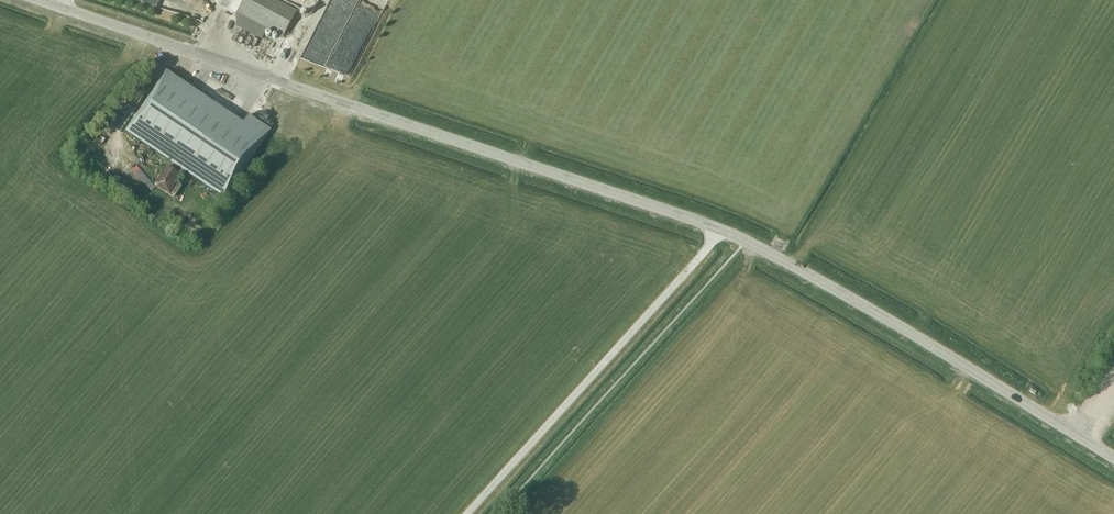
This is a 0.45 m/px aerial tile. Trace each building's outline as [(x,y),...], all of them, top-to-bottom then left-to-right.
[(277,0),(242,0),(236,13),(236,26),(261,40),(267,29),(283,37),(297,10),(277,0)] [(350,78),(385,5),(374,0),(359,0),(348,22),(324,10),(302,55),(350,78)] [(127,133),(225,199),(271,131),(249,116),(244,124),(167,73),(127,133)] [(176,184),(183,171),(170,162),(155,186),(174,198),(181,187),(176,184)]
